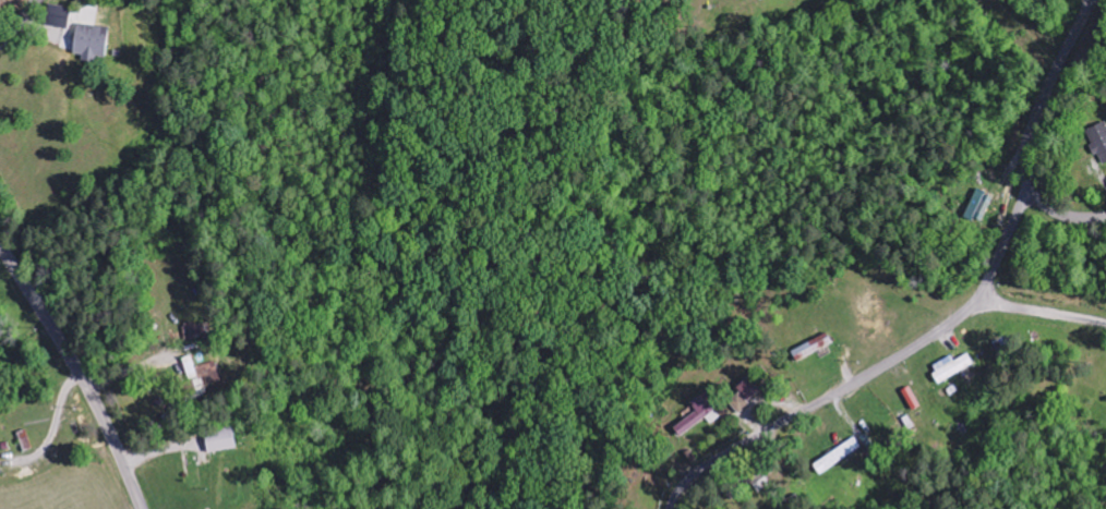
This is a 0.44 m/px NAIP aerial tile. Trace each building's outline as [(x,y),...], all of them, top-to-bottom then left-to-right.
[(73,8),(49,5),(46,27),(70,29),(73,8)] [(108,60),(111,28),(78,25),(75,57),(108,60)] [(1088,133),(1105,166),(1105,124),(1088,133)] [(984,225),(995,198),(979,191),(967,218),(984,225)] [(184,327),(186,341),(210,337),(208,324),(184,327)] [(835,346),(831,336),(794,351),(798,361),(835,346)] [(955,362),(953,357),(932,368),(941,384),(975,366),(970,355),(955,362)] [(764,390),(753,377),(739,390),(751,402),(764,390)] [(676,428),(683,438),(709,421),(712,426),(726,417),(710,392),(693,404),(699,413),(676,428)] [(742,415),(752,405),(739,393),(729,403),(742,415)] [(207,432),(209,453),(238,451),(236,430),(207,432)] [(821,476),(863,449),(856,439),(815,466),(821,476)]
